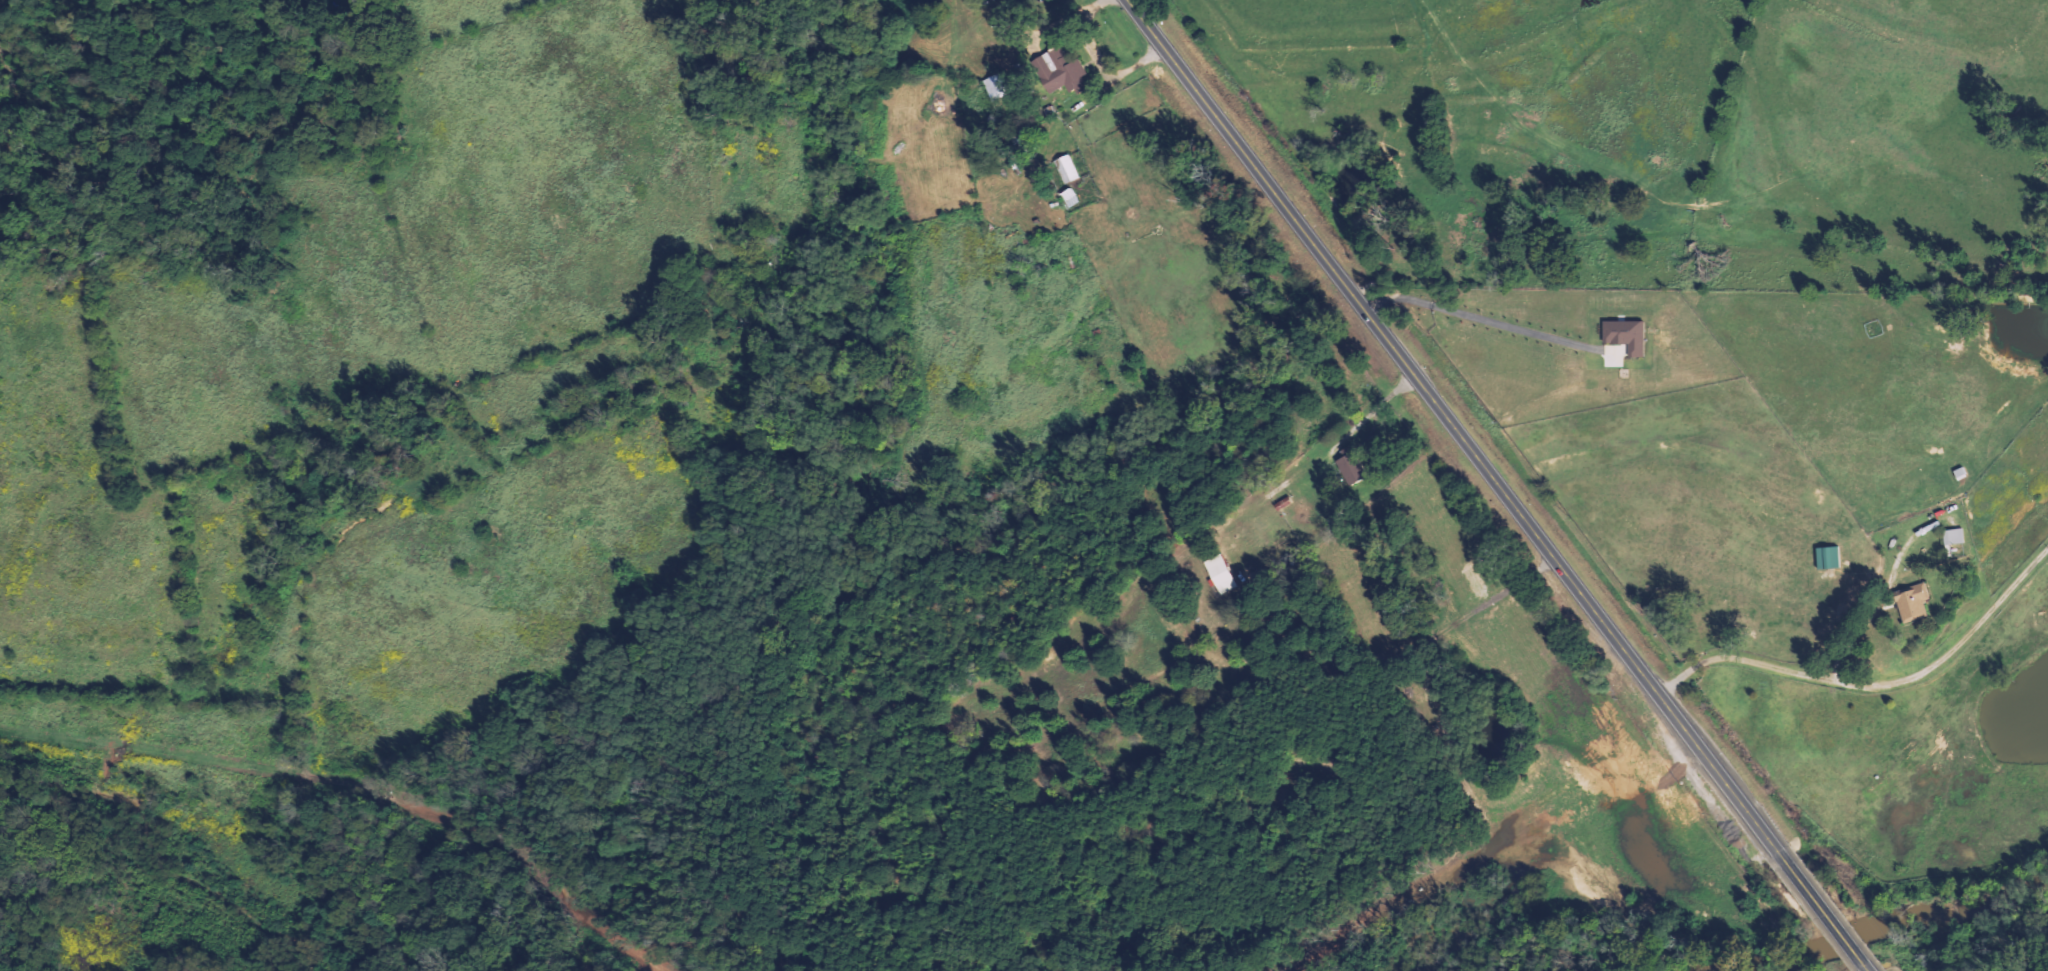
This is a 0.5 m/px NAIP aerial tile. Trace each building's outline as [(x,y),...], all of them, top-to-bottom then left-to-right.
[(1066,86),(1069,94),(1086,87),(1081,76),(1085,75),(1074,51),(1065,55),(1061,46),(1031,60),(1047,94),(1066,86)] [(1013,92),(1003,71),(983,80),(993,101),(1013,92)] [(1054,160),(1065,184),(1080,177),(1069,154),(1054,160)] [(1644,321),(1603,320),(1603,343),(1629,344),(1629,357),(1644,358),(1644,321)] [(1338,460),(1347,486),(1367,478),(1354,444),(1339,450),(1342,458),(1338,460)] [(1945,546),(1964,544),(1963,529),(1943,531),(1945,546)] [(1840,568),(1839,547),(1816,548),(1817,569),(1840,568)] [(1236,588),(1223,554),(1205,560),(1217,595),(1236,588)] [(1903,624),(1928,616),(1923,601),(1930,599),(1925,584),(1894,594),(1903,624)]
